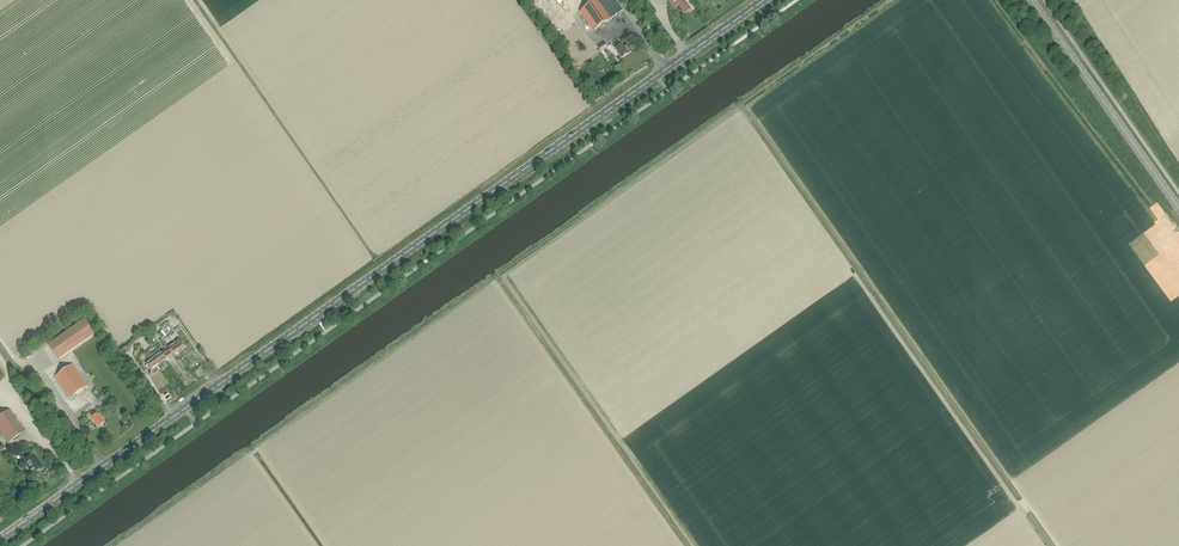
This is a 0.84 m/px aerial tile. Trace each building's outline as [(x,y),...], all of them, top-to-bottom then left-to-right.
[(622,11),(615,0),(596,0),(580,12),(593,31),(610,19),(622,11)] [(693,10),(690,6),(688,7),(684,0),(683,1),(682,0),(668,0),(674,8),(678,5),(684,14),(688,12),(688,13),(693,10)] [(601,52),(608,47),(604,42),(598,46),(601,52)] [(627,44),(623,47),(621,44),(621,45),(619,42),(613,46),(622,58),(628,54),(632,51),(627,44)] [(49,344),(59,359),(94,335),(83,320),(49,344)] [(165,333),(171,329),(169,325),(171,324),(168,321),(160,326),(165,333)] [(168,347),(163,341),(161,343),(163,346),(165,349),(161,352),(166,360),(173,355),(168,347)] [(175,342),(168,347),(173,355),(180,350),(175,342)] [(123,355),(129,350),(126,346),(120,350),(123,355)] [(161,352),(156,346),(154,348),(156,351),(158,354),(154,357),(159,365),(166,360),(161,352)] [(154,357),(149,351),(146,353),(149,356),(148,357),(150,360),(147,362),(146,362),(152,370),(159,365),(154,357)] [(71,399),(88,387),(73,365),(56,377),(71,399)] [(100,403),(108,398),(103,392),(96,397),(100,403)] [(24,431),(9,410),(0,416),(0,433),(7,443),(24,431)] [(99,427),(105,423),(98,413),(97,414),(95,411),(90,415),(92,417),(99,427)] [(39,470),(44,467),(39,460),(38,461),(35,457),(33,458),(31,455),(22,460),(29,470),(33,467),(36,471),(39,469),(39,470)]
